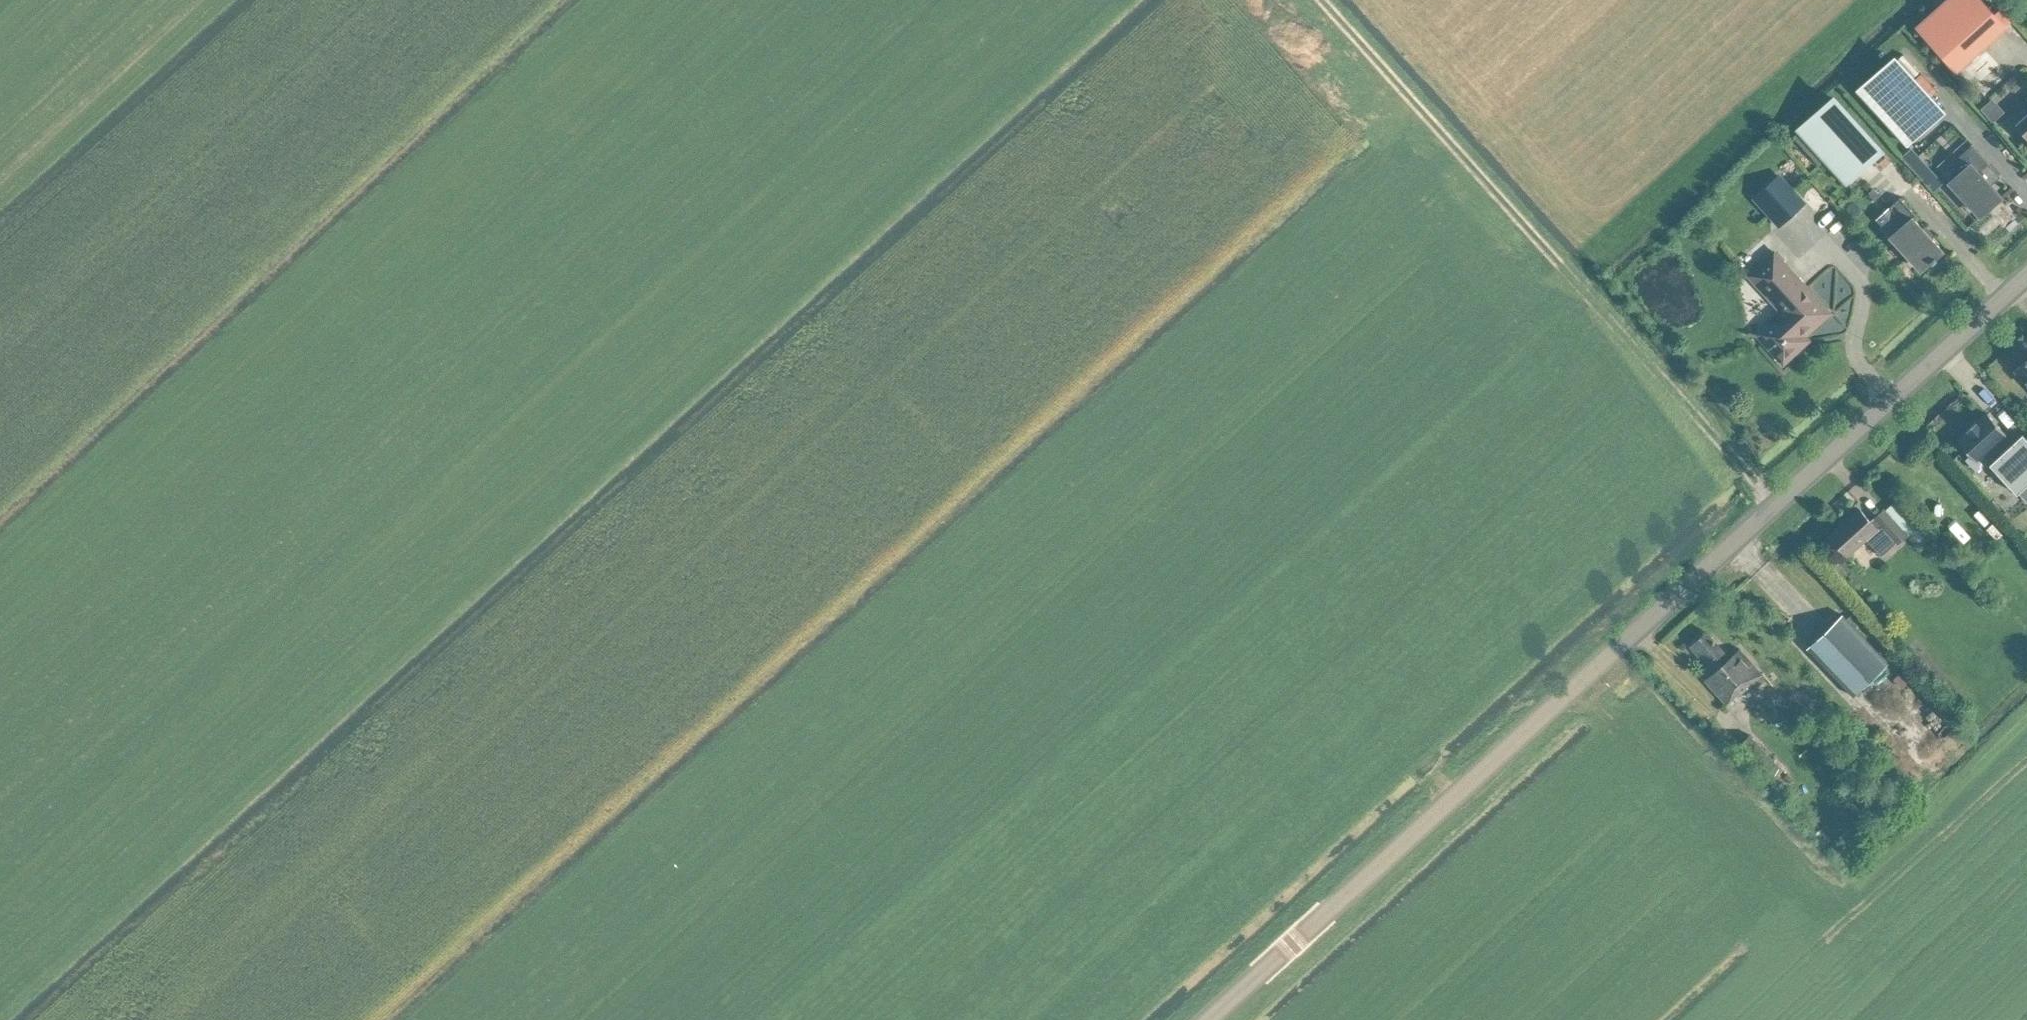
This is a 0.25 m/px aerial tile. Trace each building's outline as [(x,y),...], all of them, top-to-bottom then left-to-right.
[(1981,0),(1944,0),(1917,25),(1957,70),(2011,21),(2000,9),(1994,14),(1981,0)] [(1906,143),(1942,111),(1893,57),(1857,90),(1906,143)] [(1845,182),(1881,150),(1832,96),(1797,129),(1845,182)] [(1997,96),(1984,106),(1996,120),(2008,109),(1997,96)] [(2016,121),(2026,134),(2026,111),(2016,121)] [(1981,214),(2002,195),(1991,184),(2000,176),(1991,166),(1992,165),(1972,142),(1972,144),(1952,161),(1961,171),(1950,180),(1981,214)] [(1918,144),(1906,153),(1935,190),(1946,181),(1918,144)] [(1779,226),(1806,200),(1780,171),(1752,197),(1779,226)] [(1932,262),(1937,258),(1935,256),(1943,249),(1913,217),(1916,214),(1900,196),(1889,206),(1905,223),(1891,235),(1922,268),(1931,260),(1932,262)] [(1783,361),(1785,359),(1802,343),(1798,339),(1828,312),(1774,253),(1750,274),(1783,310),(1758,333),(1783,361)] [(2015,369),(2026,381),(2026,358),(2015,369)] [(1977,471),(2011,440),(1986,413),(1957,440),(1971,455),(1966,459),(1977,471)] [(2026,485),(2026,438),(2023,434),(1990,464),(2017,494),(2026,485)] [(1872,522),(1859,508),(1830,535),(1847,554),(1866,538),(1881,555),(1897,541),(1898,542),(1907,533),(1884,508),(1874,516),(1876,518),(1872,522)] [(1853,695),(1888,661),(1843,613),(1807,648),(1853,695)] [(1730,656),(1707,631),(1694,643),(1698,647),(1694,651),(1713,671),(1705,679),(1726,702),(1736,693),(1745,703),(1759,692),(1755,687),(1766,677),(1739,647),(1730,656)]
